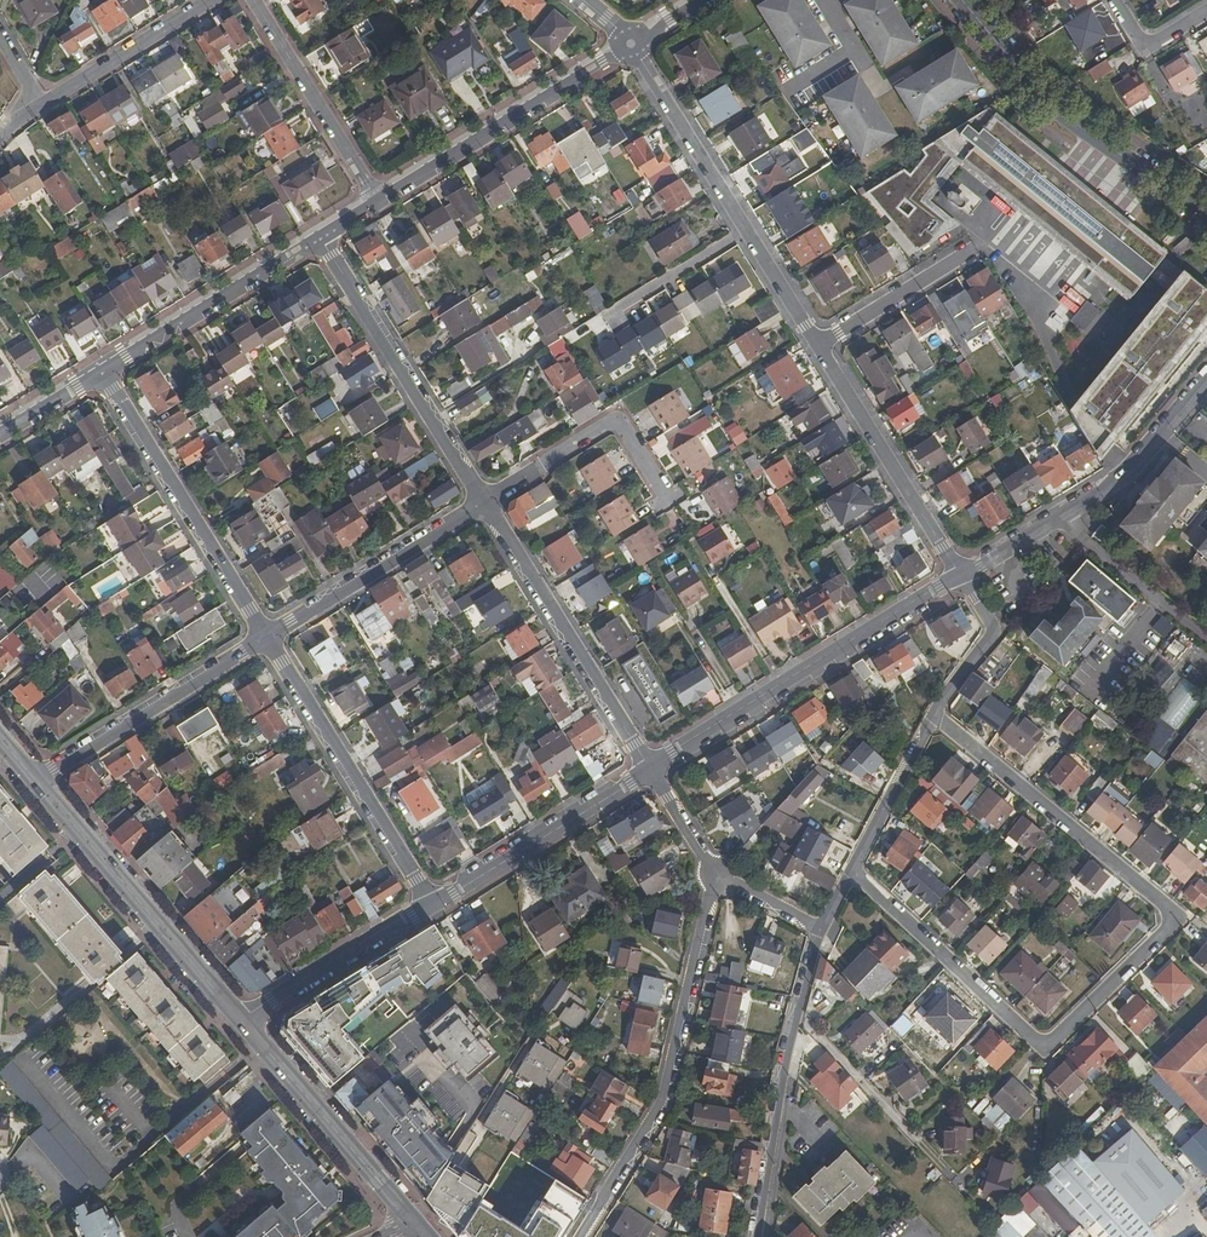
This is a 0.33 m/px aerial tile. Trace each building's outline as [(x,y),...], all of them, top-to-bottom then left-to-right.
[(32,29),(58,14),(57,12),(51,0),(15,0),(32,29)] [(80,3),(83,9),(91,4),(88,0),(78,0),(80,3)] [(127,18),(115,0),(109,0),(93,10),(106,31),(127,18)] [(143,0),(120,0),(130,17),(147,6),(143,0)] [(319,0),(293,0),(297,7),(293,10),(300,21),(323,7),(319,0)] [(544,0),(512,0),(533,17),(546,1),(544,0)] [(831,44),(805,0),(763,0),(758,3),(794,65),(831,44)] [(882,66),(918,46),(891,0),(854,0),(846,5),(882,66)] [(224,23),(229,31),(224,35),(230,44),(233,49),(248,39),(235,16),(244,10),(240,2),(224,13),(229,20),(224,23)] [(62,36),(71,52),(99,35),(83,9),(80,3),(71,15),(72,19),(70,20),(72,25),(68,28),(70,31),(62,36)] [(430,4),(421,9),(424,15),(433,10),(430,4)] [(555,10),(532,36),(546,47),(557,35),(562,39),(574,25),(555,10)] [(344,70),(369,54),(351,25),(346,28),(326,40),(344,70)] [(219,26),(198,39),(224,81),(235,74),(221,50),(230,44),(224,35),(219,26)] [(471,26),(451,39),(468,66),(473,63),(475,67),(490,57),(471,26)] [(739,26),(725,34),(735,50),(738,48),(747,63),(758,56),(739,26)] [(521,51),(524,55),(515,61),(511,64),(518,75),(540,60),(526,37),(526,36),(520,27),(510,33),(521,51)] [(562,39),(557,35),(546,47),(552,52),(562,39)] [(1096,37),(1084,44),(1095,63),(1107,55),(1096,37)] [(432,50),(449,78),(468,66),(451,39),(432,50)] [(697,85),(720,71),(700,39),(678,52),(697,85)] [(1163,62),(1178,86),(1204,70),(1190,46),(1163,62)] [(267,47),(256,54),(262,63),(273,56),(267,47)] [(738,48),(735,50),(744,65),(747,63),(738,48)] [(955,50),(894,87),(915,123),(977,86),(955,50)] [(524,55),(521,51),(512,57),(515,61),(524,55)] [(177,53),(153,68),(166,90),(191,75),(177,53)] [(262,63),(256,54),(241,63),(247,72),(262,63)] [(1095,63),(1081,71),(1088,81),(1114,65),(1107,55),(1095,63)] [(133,81),(147,103),(167,91),(166,90),(153,68),(151,64),(139,71),(142,76),(133,81)] [(1129,73),(1115,81),(1129,103),(1151,90),(1136,66),(1127,71),(1129,73)] [(444,99),(424,67),(394,86),(411,114),(430,103),(432,107),(444,99)] [(859,157),(895,135),(859,73),(822,94),(859,157)] [(226,85),(215,92),(201,100),(207,109),(199,114),(209,129),(229,116),(219,101),(228,96),(229,97),(246,86),(240,76),(227,84),(226,85)] [(606,98),(624,91),(618,76),(600,83),(606,98)] [(534,80),(516,92),(520,99),(539,87),(534,80)] [(101,100),(101,101),(115,123),(141,107),(127,84),(101,100)] [(714,123),(739,107),(724,85),(699,100),(714,123)] [(638,103),(630,91),(611,102),(619,114),(638,103)] [(247,127),(252,124),(259,136),(264,132),(284,120),(268,94),(238,113),(247,127)] [(552,94),(534,107),(541,117),(559,105),(552,94)] [(101,100),(99,97),(80,109),(82,112),(101,101),(101,100)] [(397,120),(383,99),(357,115),(371,136),(397,120)] [(82,112),(88,121),(81,125),(97,152),(107,145),(99,132),(115,123),(101,101),(82,112)] [(902,168),(865,190),(915,249),(929,241),(948,220),(922,199),(960,154),(1023,204),(1026,200),(1138,292),(1166,259),(1056,172),(1063,164),(1047,150),(1043,155),(987,108),(922,149),(926,153),(909,173),(902,168)] [(48,120),(57,135),(79,122),(71,111),(60,117),(58,114),(48,120)] [(168,121),(175,130),(185,123),(183,119),(180,114),(180,113),(168,121)] [(183,119),(185,123),(195,139),(203,134),(191,114),(183,119)] [(744,154),(770,139),(757,118),(732,133),(744,154)] [(284,120),(264,132),(281,158),(300,146),(284,120)] [(600,145),(610,139),(614,145),(618,143),(626,137),(617,121),(594,134),(600,145)] [(790,137),(799,153),(818,142),(806,127),(790,137)] [(586,128),(559,144),(571,166),(579,178),(606,161),(601,153),(586,128)] [(554,158),(563,172),(571,166),(559,144),(551,131),(530,144),(543,165),(554,158)] [(627,144),(635,157),(655,191),(656,190),(680,176),(665,151),(654,158),(641,135),(627,144)] [(171,155),(174,159),(173,160),(178,168),(179,168),(190,161),(204,152),(197,141),(195,143),(194,141),(171,155)] [(613,154),(622,148),(618,143),(614,145),(609,148),(613,154)] [(771,149),(750,161),(773,198),(803,179),(786,151),(776,157),(771,149)] [(210,162),(204,152),(190,161),(196,170),(210,162)] [(497,165),(499,169),(510,188),(530,175),(516,152),(497,165)] [(31,162),(2,179),(2,180),(17,203),(45,185),(44,183),(31,162)] [(278,175),(276,176),(269,165),(262,169),(263,170),(284,203),(292,198),(295,203),(331,180),(320,162),(303,173),(283,185),(278,175)] [(179,168),(178,168),(152,184),(156,190),(182,174),(179,168)] [(478,183),(493,208),(515,195),(510,188),(499,169),(478,183)] [(45,185),(48,190),(59,207),(63,214),(84,201),(64,170),(44,183),(45,185)] [(668,211),(692,196),(680,176),(656,190),(668,211)] [(17,203),(2,180),(0,181),(0,212),(17,203)] [(969,215),(982,199),(959,181),(942,203),(956,214),(960,208),(969,215)] [(469,182),(465,185),(472,196),(476,193),(469,182)] [(556,182),(547,187),(579,239),(587,234),(556,182)] [(156,190),(152,184),(126,200),(131,209),(135,206),(137,209),(139,207),(138,205),(146,200),(148,202),(159,195),(156,190)] [(449,195),(453,201),(445,205),(457,225),(481,210),(472,196),(465,185),(449,195)] [(277,200),(275,198),(250,214),(263,234),(289,217),(278,199),(277,200)] [(100,216),(100,217),(109,231),(119,225),(118,223),(134,213),(131,209),(126,200),(100,216)] [(445,205),(424,218),(439,243),(448,238),(460,230),(457,225),(445,205)] [(159,215),(171,233),(179,228),(168,210),(159,215)] [(224,227),(234,244),(253,232),(242,215),(224,227)] [(368,261),(383,252),(394,269),(402,264),(391,246),(376,220),(365,226),(370,235),(357,244),(368,261)] [(689,229),(686,230),(681,221),(650,240),(665,264),(699,243),(689,229)] [(803,263),(832,246),(819,225),(791,242),(803,263)] [(196,238),(199,243),(209,236),(206,231),(196,238)] [(227,251),(216,232),(209,236),(199,243),(196,245),(208,263),(219,257),(221,260),(229,256),(226,252),(227,251)] [(402,264),(408,273),(415,268),(436,255),(429,244),(428,245),(421,233),(415,237),(412,232),(391,246),(402,264)] [(1195,239),(1187,234),(1165,253),(1173,259),(1195,239)] [(77,237),(51,254),(56,261),(82,245),(77,237)] [(450,242),(448,238),(439,243),(442,247),(450,242)] [(877,251),(873,244),(862,251),(877,277),(899,264),(887,245),(877,251)] [(559,260),(571,253),(568,247),(555,254),(559,260)] [(158,253),(133,270),(136,274),(150,299),(159,294),(161,297),(168,293),(165,290),(173,285),(167,275),(170,273),(158,253)] [(204,271),(193,254),(178,263),(188,281),(204,271)] [(10,259),(0,265),(0,277),(15,268),(10,259)] [(615,333),(616,335),(595,348),(609,372),(631,358),(629,356),(646,345),(647,347),(688,322),(687,320),(750,282),(736,260),(691,288),(688,284),(671,294),(674,299),(633,324),(631,323),(615,333)] [(827,299),(852,284),(839,263),(814,278),(827,299)] [(482,269),(489,284),(499,279),(491,264),(482,269)] [(989,266),(970,278),(975,286),(968,290),(983,315),(1010,299),(989,266)] [(136,274),(110,290),(125,315),(151,299),(150,299),(136,274)] [(404,318),(420,309),(399,274),(384,284),(404,318)] [(1071,411),(1083,432),(1094,448),(1206,320),(1206,289),(1192,275),(1071,411)] [(92,283),(88,277),(76,284),(80,290),(92,283)] [(594,314),(606,307),(594,284),(581,291),(594,314)] [(966,287),(950,298),(962,316),(957,319),(969,338),(990,325),(983,315),(968,290),(966,287)] [(97,316),(104,327),(125,315),(110,290),(109,289),(93,299),(101,313),(97,316)] [(271,306),(282,324),(307,308),(297,290),(271,306)] [(463,300),(459,293),(430,311),(434,318),(441,314),(463,300)] [(771,293),(751,306),(761,321),(780,309),(771,293)] [(541,300),(537,294),(489,323),(495,333),(512,322),(513,323),(520,319),(529,313),(531,311),(529,307),(541,300)] [(455,337),(479,321),(465,299),(463,300),(441,314),(455,337)] [(338,307),(335,302),(322,310),(325,315),(338,307)] [(931,302),(910,315),(920,331),(940,317),(931,302)] [(1086,302),(1070,321),(1082,331),(1098,311),(1086,302)] [(64,319),(76,338),(98,324),(86,305),(64,319)] [(561,312),(559,307),(549,313),(551,318),(561,312)] [(322,310),(312,316),(337,355),(344,367),(360,357),(359,355),(369,348),(363,339),(346,349),(325,315),(322,310)] [(561,312),(551,318),(561,334),(572,327),(563,311),(561,312)] [(532,317),(529,313),(520,319),(522,323),(532,317)] [(551,318),(549,313),(537,320),(540,325),(551,318)] [(31,327),(45,349),(64,337),(50,315),(31,327)] [(250,321),(244,326),(256,346),(262,342),(265,347),(286,333),(275,316),(255,329),(250,321)] [(908,345),(922,368),(934,360),(906,316),(883,330),(897,352),(908,345)] [(545,333),(539,337),(545,347),(548,346),(563,336),(561,334),(551,318),(540,325),(545,333)] [(480,328),(488,342),(483,345),(489,355),(494,353),(501,365),(510,359),(495,333),(489,323),(480,328)] [(736,337),(749,358),(769,345),(762,333),(756,324),(736,337)] [(215,354),(222,366),(202,378),(206,384),(211,392),(214,398),(234,385),(228,376),(249,362),(244,354),(256,346),(244,326),(232,333),(236,341),(215,354)] [(765,332),(762,333),(769,345),(772,343),(765,332)] [(472,370),(491,358),(489,355),(483,345),(477,335),(458,346),(472,370)] [(578,381),(573,372),(582,367),(563,336),(548,346),(558,363),(547,370),(560,392),(578,381)] [(11,348),(22,366),(40,355),(29,337),(11,348)] [(902,388),(894,375),(898,372),(885,352),(881,355),(875,346),(860,356),(877,383),(873,385),(883,401),(902,388)] [(193,347),(185,352),(192,363),(200,358),(193,347)] [(788,353),(784,355),(789,363),(793,361),(788,353)] [(344,367),(337,355),(310,372),(317,383),(344,367)] [(784,355),(765,367),(775,386),(779,384),(799,372),(793,361),(789,363),(784,355)] [(368,370),(373,367),(367,356),(346,370),(352,380),(350,382),(353,387),(362,382),(365,387),(374,380),(368,370)] [(13,378),(0,358),(0,392),(1,393),(8,388),(6,383),(13,378)] [(960,362),(973,383),(980,378),(967,358),(960,362)] [(1019,380),(1026,372),(1017,364),(1010,372),(1019,380)] [(158,367),(139,378),(160,412),(179,401),(158,367)] [(764,394),(773,389),(761,370),(752,375),(764,394)] [(908,370),(900,375),(910,392),(911,391),(919,387),(908,370)] [(805,381),(799,372),(779,384),(785,393),(805,381)] [(462,377),(447,387),(453,396),(474,382),(469,375),(463,379),(462,377)] [(588,376),(579,382),(585,390),(586,392),(594,386),(588,376)] [(486,384),(475,391),(478,396),(482,394),(487,401),(494,397),(486,384)] [(779,384),(775,386),(781,396),(785,393),(779,384)] [(675,387),(672,389),(677,398),(680,396),(675,387)] [(672,389),(652,402),(657,410),(654,412),(665,430),(691,414),(680,396),(677,398),(672,389)] [(580,421),(597,410),(586,392),(585,390),(567,402),(580,421)] [(458,401),(466,414),(483,403),(478,396),(475,391),(458,401)] [(211,392),(198,400),(212,423),(225,414),(214,398),(211,392)] [(830,414),(817,393),(790,410),(803,430),(830,414)] [(899,426),(919,414),(907,394),(887,407),(899,426)] [(351,410),(364,432),(387,418),(374,396),(351,410)] [(332,397),(314,409),(321,420),(339,409),(332,397)] [(560,415),(551,399),(471,449),(478,460),(502,445),(502,444),(523,432),(522,429),(534,422),(538,429),(560,415)] [(77,422),(82,429),(96,452),(128,507),(146,495),(150,493),(141,479),(127,487),(110,458),(120,452),(95,410),(77,422)] [(173,441),(193,428),(181,410),(161,423),(173,441)] [(973,451),(989,441),(974,415),(958,426),(973,451)] [(824,452),(846,439),(833,419),(812,432),(824,452)] [(395,460),(417,446),(402,422),(380,436),(395,460)] [(82,429),(54,446),(66,466),(67,469),(96,452),(82,429)] [(738,431),(731,436),(736,444),(743,439),(738,431)] [(1085,446),(1074,453),(1068,456),(1075,467),(1097,454),(1094,448),(1083,432),(1078,435),(1085,446)] [(211,433),(201,440),(208,450),(218,444),(211,433)] [(698,433),(695,435),(700,444),(703,442),(698,433)] [(932,433),(911,446),(925,469),(946,457),(932,433)] [(695,435),(676,447),(680,455),(677,457),(687,475),(714,460),(703,442),(700,444),(695,435)] [(202,454),(207,461),(212,470),(209,472),(216,484),(244,467),(227,439),(218,444),(208,450),(202,454)] [(338,449),(331,439),(305,454),(309,460),(312,465),(327,456),(338,449)] [(201,440),(180,453),(187,463),(202,454),(208,450),(201,440)] [(52,444),(34,455),(43,470),(48,477),(66,466),(54,446),(52,444)] [(676,447),(672,449),(677,457),(680,455),(676,447)] [(849,456),(844,447),(822,461),(834,482),(854,469),(847,457),(849,456)] [(267,475),(248,487),(255,499),(270,490),(277,486),(276,484),(291,474),(278,451),(259,462),(267,475)] [(604,453),(584,466),(589,476),(587,477),(596,494),(623,478),(611,459),(608,460),(604,453)] [(1039,460),(1033,464),(1045,484),(1051,480),(1054,485),(1073,474),(1061,453),(1042,464),(1039,460)] [(430,463),(425,455),(404,468),(406,471),(409,476),(430,463)] [(785,482),(795,475),(785,458),(774,465),(785,482)] [(1123,523),(1150,546),(1170,523),(1205,482),(1177,459),(1159,480),(1157,478),(1138,501),(1140,503),(1123,523)] [(309,460),(295,468),(298,473),(312,465),(309,460)] [(207,461),(203,464),(209,472),(212,470),(207,461)] [(1031,462),(1003,480),(1016,502),(1045,484),(1033,464),(1031,462)] [(761,464),(752,470),(756,477),(765,472),(761,464)] [(385,465),(375,472),(381,482),(391,476),(385,465)] [(371,466),(344,483),(355,503),(358,508),(386,490),(383,485),(381,482),(375,472),(371,466)] [(584,466),(581,467),(587,477),(589,476),(584,466)] [(21,484),(35,507),(57,493),(48,477),(43,470),(21,484)] [(959,470),(938,482),(951,503),(956,500),(960,507),(976,498),(959,470)] [(386,490),(395,504),(418,490),(409,476),(406,471),(383,485),(386,490)] [(995,471),(987,477),(995,488),(1003,482),(995,471)] [(729,474),(725,476),(731,486),(734,484),(729,474)] [(725,476),(706,488),(710,496),(708,498),(717,514),(736,502),(743,498),(734,484),(731,486),(725,476)] [(459,490),(452,478),(428,494),(435,505),(459,490)] [(859,478),(827,498),(843,524),(875,504),(859,478)] [(519,525),(543,510),(540,504),(549,499),(555,507),(560,504),(554,494),(545,479),(512,500),(509,510),(519,525)] [(277,486),(270,490),(281,508),(290,502),(279,485),(277,486)] [(996,489),(976,502),(989,524),(1010,511),(996,489)] [(277,533),(267,540),(272,549),(289,539),(297,534),(296,533),(281,508),(270,490),(255,499),(249,503),(252,507),(257,504),(265,518),(268,517),(277,533)] [(768,495),(767,495),(785,525),(798,517),(792,516),(789,518),(781,504),(773,491),(768,495)] [(622,494),(601,507),(608,517),(605,519),(614,535),(641,519),(629,499),(626,501),(622,494)] [(128,507),(121,512),(137,540),(163,525),(156,514),(153,515),(149,508),(153,506),(146,495),(128,507)] [(760,498),(750,503),(755,512),(765,507),(760,498)] [(355,503),(328,520),(333,528),(340,540),(343,544),(371,528),(358,508),(355,503)] [(319,506),(297,520),(311,543),(333,528),(328,520),(319,506)] [(1182,533),(1200,548),(1206,553),(1206,507),(1205,506),(1182,533)] [(601,507),(599,508),(605,519),(608,517),(601,507)] [(268,533),(254,509),(230,524),(244,548),(268,533)] [(889,510),(871,521),(886,543),(914,526),(910,519),(899,526),(889,510)] [(163,525),(137,540),(155,569),(177,555),(166,537),(175,531),(169,521),(163,525)] [(647,524),(627,537),(632,546),(630,548),(639,563),(646,559),(666,547),(655,529),(652,531),(647,524)] [(33,525),(29,528),(39,545),(43,541),(33,525)] [(886,543),(881,546),(891,561),(893,559),(894,559),(896,561),(899,566),(898,567),(905,578),(926,564),(916,550),(907,556),(900,545),(919,533),(914,526),(886,543)] [(562,534),(568,544),(580,537),(574,527),(562,534)] [(720,527),(698,541),(712,563),(734,550),(720,527)] [(38,556),(33,550),(39,545),(29,528),(26,532),(21,535),(21,537),(13,545),(29,564),(38,556)] [(340,540),(333,528),(311,543),(318,553),(340,540)] [(83,535),(75,540),(80,549),(90,543),(85,534),(83,535)] [(289,539),(295,550),(304,546),(297,534),(289,539)] [(831,541),(832,542),(837,551),(848,567),(856,562),(839,536),(831,541)] [(627,537),(624,538),(630,548),(632,546),(627,537)] [(80,549),(75,540),(64,547),(69,556),(80,549)] [(567,548),(562,551),(555,542),(544,549),(559,573),(570,566),(570,565),(573,564),(571,561),(569,562),(567,559),(572,556),(567,548)] [(825,551),(829,556),(837,551),(832,542),(828,544),(830,547),(825,551)] [(873,551),(883,567),(891,562),(891,561),(881,546),(873,551)] [(252,560),(270,590),(287,580),(284,576),(277,564),(269,551),(252,560)] [(483,568),(472,551),(450,565),(461,582),(483,568)] [(297,553),(277,564),(284,576),(304,564),(297,553)] [(436,582),(442,593),(438,595),(441,599),(451,593),(446,586),(437,571),(426,553),(405,566),(412,576),(422,570),(429,580),(431,580),(433,584),(436,582)] [(8,592),(10,589),(20,581),(0,557),(0,583),(8,592)] [(183,558),(162,570),(162,571),(174,589),(199,573),(191,562),(187,564),(183,558)] [(1068,579),(1091,598),(1106,580),(1124,594),(1118,602),(1124,607),(1115,618),(1119,621),(1137,600),(1087,558),(1068,579)] [(20,581),(39,602),(62,581),(43,560),(20,581)] [(75,566),(63,576),(68,582),(76,592),(91,579),(75,561),(73,564),(75,566)] [(593,563),(571,577),(589,606),(611,592),(593,563)] [(446,565),(437,571),(446,586),(455,580),(446,565)] [(695,597),(708,589),(695,567),(672,581),(686,605),(696,599),(695,597)] [(163,580),(159,583),(166,594),(174,589),(162,571),(159,574),(163,580)] [(856,593),(842,572),(823,584),(824,586),(833,601),(841,596),(845,600),(856,593)] [(389,576),(369,588),(378,602),(387,616),(406,604),(401,595),(395,585),(389,576)] [(869,600),(891,587),(884,576),(862,589),(869,600)] [(504,600),(490,579),(455,600),(461,610),(476,601),(492,626),(513,612),(505,599),(504,600)] [(1055,627),(1044,619),(1030,636),(1064,663),(1099,623),(1106,628),(1115,618),(1124,607),(1118,602),(1124,594),(1106,580),(1091,598),(1086,601),(1078,595),(1072,602),(1075,604),(1065,617),(1071,622),(1068,626),(1060,620),(1055,627)] [(68,582),(62,587),(68,594),(77,603),(82,599),(81,598),(76,592),(68,582)] [(398,583),(395,585),(401,595),(404,593),(398,583)] [(824,586),(798,602),(811,623),(837,607),(833,601),(824,586)] [(68,594),(62,587),(43,604),(48,611),(68,594)] [(673,617),(672,616),(679,611),(665,588),(657,593),(656,592),(632,607),(648,633),(673,617)] [(11,631),(24,620),(29,616),(38,609),(39,607),(32,599),(24,606),(10,589),(8,592),(0,598),(0,641),(11,631)] [(166,610),(175,605),(178,610),(187,624),(207,613),(192,589),(178,598),(175,593),(139,614),(143,621),(164,608),(166,610)] [(120,590),(119,591),(97,604),(103,616),(127,601),(120,590)] [(423,591),(414,597),(431,625),(440,619),(431,605),(429,601),(423,591)] [(441,599),(438,595),(429,601),(431,605),(441,599)] [(784,596),(749,618),(766,645),(789,630),(791,634),(803,627),(784,596)] [(356,615),(371,638),(392,624),(387,616),(378,602),(356,615)] [(39,607),(38,609),(44,615),(48,611),(43,604),(39,607)] [(407,604),(406,604),(387,616),(392,624),(411,611),(407,604)] [(206,635),(227,623),(217,606),(207,613),(187,624),(182,628),(177,631),(189,651),(209,639),(206,635)] [(964,630),(972,625),(960,606),(932,624),(944,645),(965,632),(964,630)] [(38,609),(29,616),(56,648),(63,643),(70,637),(48,611),(44,615),(38,609)] [(178,610),(173,613),(182,628),(187,624),(178,610)] [(1161,617),(1153,628),(1164,635),(1172,625),(1161,617)] [(617,618),(597,631),(614,658),(634,645),(628,635),(621,623),(617,618)] [(79,619),(68,629),(71,635),(75,641),(86,632),(79,619)] [(625,620),(621,623),(628,635),(632,632),(625,620)] [(520,653),(539,642),(528,623),(509,634),(520,653)] [(0,641),(0,670),(14,657),(10,652),(15,648),(11,642),(17,637),(11,631),(0,641)] [(745,663),(743,660),(757,651),(745,631),(722,646),(736,668),(745,663)] [(70,637),(63,643),(72,656),(80,649),(75,641),(71,635),(70,637)] [(331,636),(311,648),(325,670),(344,658),(331,636)] [(923,651),(913,637),(889,652),(900,669),(914,661),(911,658),(923,651)] [(161,662),(148,640),(129,652),(143,675),(154,669),(153,667),(161,662)] [(520,679),(530,672),(541,689),(551,682),(561,676),(543,647),(529,656),(512,667),(520,679)] [(72,656),(70,658),(77,669),(87,661),(86,660),(80,649),(72,656)] [(638,652),(619,664),(657,726),(677,714),(638,652)] [(877,659),(887,677),(900,669),(889,652),(877,659)] [(411,654),(405,657),(408,662),(410,666),(416,662),(411,654)] [(922,657),(927,664),(931,662),(925,654),(922,657)] [(397,661),(393,655),(380,663),(384,670),(397,661)] [(865,656),(853,664),(858,669),(865,679),(875,671),(865,656)] [(405,657),(398,661),(401,666),(408,662),(405,657)] [(1144,680),(1157,691),(1174,672),(1160,660),(1144,680)] [(700,662),(669,682),(686,709),(694,704),(695,706),(711,697),(709,695),(718,689),(700,662)] [(1052,670),(1044,664),(1014,709),(1018,712),(1023,706),(1026,708),(1052,670)] [(114,693),(136,680),(127,666),(108,677),(110,681),(107,682),(114,693)] [(978,667),(967,684),(961,691),(981,706),(994,688),(982,679),(986,672),(978,667)] [(864,693),(871,704),(879,698),(865,679),(858,669),(833,685),(845,705),(864,693)] [(405,672),(395,678),(398,682),(403,690),(422,679),(417,670),(408,676),(405,672)] [(504,679),(501,673),(490,680),(493,685),(504,679)] [(1061,677),(1056,683),(1072,695),(1076,689),(1061,677)] [(13,690),(29,707),(45,693),(32,678),(23,686),(21,683),(13,690)] [(253,711),(270,701),(258,680),(240,691),(253,711)] [(493,685),(490,680),(458,699),(460,703),(466,699),(471,696),(473,700),(481,713),(502,700),(493,685)] [(347,712),(366,701),(355,681),(335,692),(347,712)] [(398,682),(391,687),(396,696),(404,691),(403,690),(398,682)] [(541,689),(540,690),(563,727),(574,720),(551,682),(541,689)] [(59,695),(41,710),(55,726),(70,714),(75,720),(90,707),(70,684),(59,695)] [(1155,714),(1174,728),(1195,701),(1176,686),(1155,714)] [(794,712),(806,730),(833,709),(817,695),(794,712)] [(387,703),(364,717),(382,746),(406,732),(387,703)] [(186,720),(196,737),(219,723),(209,706),(186,720)] [(269,737),(286,726),(274,706),(257,716),(269,737)] [(1075,707),(1061,725),(1075,737),(1090,719),(1075,707)] [(1172,753),(1206,782),(1206,709),(1172,753)] [(467,713),(458,719),(468,735),(477,729),(467,713)] [(568,732),(577,747),(602,732),(591,713),(574,723),(576,727),(568,732)] [(75,720),(70,714),(55,726),(60,733),(75,720)] [(1003,735),(1025,755),(1043,733),(1021,714),(1003,735)] [(766,734),(768,737),(779,755),(804,739),(792,719),(766,734)] [(166,729),(177,745),(186,739),(176,723),(166,729)] [(546,735),(550,742),(563,734),(559,727),(546,735)] [(477,729),(468,735),(460,740),(463,746),(481,736),(477,729)] [(566,732),(552,741),(534,752),(548,774),(579,755),(566,732)] [(116,775),(139,759),(141,762),(149,755),(136,733),(126,738),(133,748),(109,764),(116,775)] [(380,759),(388,773),(375,781),(380,789),(398,777),(408,771),(406,766),(414,761),(417,766),(422,763),(425,761),(446,748),(449,746),(441,733),(416,749),(413,745),(405,750),(402,746),(380,759)] [(279,749),(292,741),(289,735),(276,743),(279,749)] [(521,789),(528,801),(544,790),(554,784),(548,774),(534,752),(524,735),(514,758),(522,764),(526,754),(536,770),(535,771),(532,768),(524,773),(526,776),(520,780),(525,786),(521,789)] [(749,744),(740,750),(745,757),(753,770),(779,755),(768,737),(751,747),(749,744)] [(866,739),(852,754),(871,771),(885,757),(866,739)] [(463,746),(460,740),(449,746),(446,748),(449,754),(463,746)] [(824,740),(818,748),(826,754),(832,745),(824,740)] [(735,742),(712,758),(720,771),(725,779),(741,768),(737,762),(745,757),(740,750),(735,742)] [(607,767),(621,759),(614,746),(600,754),(607,767)] [(195,763),(187,750),(162,766),(168,776),(176,770),(178,773),(195,763)] [(1156,770),(1163,758),(1149,750),(1142,762),(1156,770)] [(281,753),(280,751),(250,769),(256,779),(274,767),(270,760),(281,753)] [(591,751),(581,757),(595,781),(605,775),(591,751)] [(1073,793),(1091,770),(1069,752),(1051,775),(1073,793)] [(281,753),(270,760),(274,767),(274,768),(286,761),(281,753)] [(99,755),(73,772),(70,780),(71,781),(89,802),(99,793),(97,790),(105,784),(100,778),(109,770),(99,755)] [(132,774),(129,777),(147,800),(156,793),(158,791),(148,779),(153,775),(147,767),(154,762),(149,755),(141,762),(130,771),(132,774)] [(984,784),(954,758),(942,771),(948,776),(957,765),(982,787),(984,784)] [(305,761),(293,768),(308,793),(320,786),(317,781),(310,769),(305,761)] [(819,762),(814,767),(823,777),(831,768),(819,762)] [(437,805),(420,778),(428,773),(425,768),(422,763),(417,766),(408,771),(398,777),(405,788),(401,791),(418,816),(437,805)] [(316,765),(310,769),(317,781),(324,777),(316,765)] [(934,781),(936,783),(964,808),(982,787),(957,765),(948,776),(942,771),(934,781)] [(823,777),(814,767),(777,807),(780,809),(790,814),(803,821),(807,814),(795,808),(823,777)] [(228,770),(211,780),(216,789),(233,778),(228,770)] [(720,771),(713,776),(718,784),(725,779),(720,771)] [(473,803),(470,806),(475,814),(479,812),(484,820),(510,805),(505,796),(514,791),(504,774),(495,781),(499,787),(473,803)] [(1100,776),(1086,793),(1096,802),(1108,786),(1109,784),(1100,776)] [(950,811),(957,816),(965,808),(964,808),(936,783),(913,810),(929,824),(940,813),(945,816),(950,811)] [(158,791),(156,793),(177,824),(187,816),(177,800),(167,784),(158,791)] [(557,788),(554,784),(544,790),(547,795),(557,788)] [(316,805),(328,798),(320,786),(308,793),(316,805)] [(1096,802),(1087,813),(1101,824),(1103,822),(1110,827),(1123,812),(1130,804),(1108,786),(1096,802)] [(16,873),(46,846),(34,833),(36,830),(0,788),(0,854),(16,873)] [(187,793),(177,800),(187,816),(196,808),(187,793)] [(738,829),(740,828),(747,839),(748,837),(761,824),(743,794),(724,806),(738,829)] [(1012,808),(997,795),(976,818),(980,821),(984,818),(992,825),(994,823),(997,825),(1012,808)] [(772,799),(764,805),(770,814),(777,807),(772,799)] [(165,827),(147,804),(114,831),(136,857),(155,842),(153,840),(164,831),(162,829),(165,827)] [(613,813),(618,822),(614,825),(613,826),(622,840),(638,830),(642,836),(662,824),(650,804),(630,816),(623,805),(612,812),(613,813)] [(317,846),(340,832),(325,807),(302,822),(317,846)] [(130,815),(124,808),(107,822),(113,829),(130,815)] [(479,812),(475,814),(480,823),(484,820),(479,812)] [(1117,832),(1114,835),(1129,847),(1143,829),(1123,812),(1110,827),(1117,832)] [(613,813),(608,817),(614,825),(618,822),(613,813)] [(463,848),(458,839),(465,835),(452,814),(442,820),(447,829),(427,842),(438,862),(463,848)] [(797,847),(796,849),(817,862),(828,842),(832,837),(803,821),(790,814),(782,828),(801,839),(797,847)] [(1025,844),(1020,851),(1029,859),(1049,835),(1025,814),(1010,831),(1025,844)] [(1151,863),(1158,855),(1165,860),(1181,841),(1156,820),(1132,848),(1151,863)] [(297,826),(290,830),(298,846),(305,842),(297,826)] [(36,830),(34,833),(46,846),(48,844),(36,830)] [(169,831),(155,842),(136,857),(160,886),(160,885),(172,875),(191,859),(192,858),(169,831)] [(904,832),(886,858),(902,869),(920,844),(904,832)] [(747,839),(742,844),(749,851),(755,844),(748,837),(747,839)] [(608,838),(598,843),(606,856),(612,852),(615,850),(608,838)] [(794,866),(799,869),(805,860),(789,851),(786,849),(788,847),(789,844),(782,839),(773,857),(780,861),(776,868),(789,875),(794,866)] [(1204,860),(1181,841),(1165,860),(1180,873),(1177,877),(1185,884),(1197,868),(1202,862),(1204,860)] [(997,855),(989,847),(976,863),(980,866),(984,870),(985,870),(997,855)] [(612,852),(606,856),(615,870),(631,860),(625,851),(621,852),(617,853),(612,852)] [(649,893),(675,878),(659,852),(633,868),(649,893)] [(1076,857),(1064,871),(1072,879),(1084,864),(1076,857)] [(209,880),(191,859),(172,875),(190,897),(209,880)] [(918,860),(904,878),(912,887),(918,892),(934,907),(950,890),(918,860)] [(1043,900),(1058,882),(1034,861),(1015,883),(1021,888),(1024,885),(1043,900)] [(1092,861),(1078,877),(1094,890),(1108,874),(1092,861)] [(570,921),(610,895),(589,862),(568,873),(572,879),(551,892),(570,921)] [(976,863),(976,862),(967,872),(971,875),(973,873),(980,866),(976,863)] [(1202,862),(1197,868),(1202,873),(1206,866),(1202,862)] [(79,971),(83,969),(97,986),(106,977),(130,957),(52,865),(6,904),(15,915),(28,905),(32,910),(30,913),(35,919),(38,917),(77,962),(74,965),(79,971)] [(953,879),(951,881),(954,885),(967,872),(960,866),(951,876),(953,879)] [(819,868),(814,878),(824,884),(830,874),(819,868)] [(838,878),(830,874),(824,884),(832,888),(838,878)] [(375,881),(355,892),(371,918),(378,914),(376,910),(379,908),(376,903),(385,897),(387,900),(392,897),(390,894),(401,887),(395,877),(386,882),(384,879),(377,883),(375,881)] [(1186,892),(1205,908),(1206,906),(1206,881),(1205,883),(1199,879),(1194,884),(1193,883),(1186,892)] [(305,884),(297,889),(313,913),(326,933),(345,920),(329,895),(316,903),(305,884)] [(239,888),(232,894),(240,903),(247,897),(239,888)] [(341,893),(355,915),(363,910),(350,888),(341,893)] [(274,899),(268,889),(253,902),(258,911),(267,905),(274,899)] [(1006,896),(1023,911),(1027,906),(1010,892),(1006,896)] [(231,921),(208,893),(185,914),(208,941),(231,921)] [(1066,916),(1079,901),(1070,894),(1057,908),(1066,916)] [(1110,950),(1139,915),(1120,898),(1090,933),(1110,950)] [(959,899),(941,919),(964,940),(974,929),(968,922),(975,914),(959,899)] [(253,902),(231,921),(208,941),(223,960),(240,945),(229,932),(237,925),(240,927),(252,917),(259,928),(248,937),(253,943),(269,929),(269,928),(261,916),(258,911),(253,902)] [(531,921),(547,947),(570,933),(552,903),(539,912),(540,915),(531,921)] [(270,909),(267,905),(258,911),(261,916),(270,909)] [(658,908),(653,933),(676,939),(683,912),(661,907),(658,908)] [(326,933),(313,913),(284,931),(295,948),(304,942),(312,937),(316,943),(328,936),(326,933)] [(491,916),(480,923),(475,914),(459,925),(478,955),(504,938),(491,916)] [(434,922),(288,1011),(285,1032),(331,1085),(365,1056),(345,1033),(372,1010),(369,1005),(416,972),(429,987),(444,973),(437,964),(452,950),(434,922)] [(986,923),(969,942),(975,948),(990,961),(1007,942),(986,923)] [(889,931),(885,928),(876,938),(879,941),(889,931)] [(274,937),(269,929),(253,943),(251,944),(255,949),(266,940),(279,961),(281,960),(288,970),(293,967),(289,960),(274,937)] [(284,931),(274,937),(289,960),(298,954),(295,948),(284,931)] [(786,940),(758,931),(750,955),(778,964),(786,940)] [(869,947),(871,949),(890,968),(908,950),(889,931),(879,941),(876,938),(868,947),(869,947)] [(312,937),(304,942),(308,948),(316,943),(312,937)] [(1061,938),(1055,945),(1064,954),(1065,953),(1070,947),(1061,938)] [(525,942),(517,943),(519,955),(526,954),(525,942)] [(641,947),(621,942),(615,966),(636,971),(641,947)] [(0,1040),(11,944),(0,943),(0,1040)] [(1206,966),(1206,943),(1196,957),(1206,966)] [(871,949),(869,947),(862,954),(864,956),(871,949)] [(1065,953),(1072,960),(1077,954),(1071,948),(1070,947),(1065,953)] [(975,948),(973,950),(988,963),(990,961),(975,948)] [(848,972),(868,993),(874,985),(890,968),(871,949),(864,956),(848,972)] [(244,950),(227,964),(247,987),(260,987),(277,977),(270,968),(262,973),(259,970),(261,968),(258,965),(256,967),(250,960),(251,958),(244,950)] [(1029,1190),(1037,1198),(1045,1207),(1070,1234),(1083,1223),(1094,1235),(1101,1228),(1072,1197),(1047,1171),(1039,1178),(938,1072),(922,1055),(915,1048),(906,1038),(892,1023),(829,957),(823,950),(822,953),(856,989),(874,1008),(890,1025),(906,1042),(955,1094),(1037,1181),(1028,1189),(1029,1190)] [(148,961),(147,961),(138,951),(130,957),(106,977),(194,1079),(199,1075),(204,1082),(230,1060),(216,1043),(217,1042),(211,1035),(210,1036),(184,1006),(185,1005),(179,997),(177,998),(153,969),(154,968),(148,961)] [(856,989),(822,953),(816,976),(831,981),(847,998),(856,989)] [(1024,953),(1005,973),(1011,979),(1015,976),(1030,990),(1046,973),(1024,953)] [(721,973),(707,971),(705,980),(721,982),(733,984),(739,960),(731,958),(730,965),(724,963),(721,973)] [(1193,981),(1174,961),(1154,980),(1174,1000),(1193,981)] [(898,975),(890,968),(874,985),(881,992),(898,975)] [(486,971),(476,980),(488,996),(494,1003),(503,990),(486,971)] [(1046,973),(1030,990),(1027,993),(1047,1012),(1068,990),(1048,971),(1046,973)] [(639,998),(661,1002),(666,978),(645,973),(639,998)] [(1015,976),(1011,979),(1026,994),(1027,993),(1030,990),(1015,976)] [(733,984),(721,982),(714,1023),(721,1025),(736,1027),(743,990),(747,991),(748,987),(741,985),(733,984)] [(568,985),(552,1012),(560,1017),(557,1022),(583,1038),(591,1024),(599,1012),(588,1005),(591,1000),(568,985)] [(1159,1014),(1139,993),(1122,1010),(1133,1021),(1131,1023),(1140,1032),(1159,1014)] [(962,1036),(961,1034),(959,1036),(958,1037),(965,1044),(986,1022),(995,1013),(976,995),(952,1021),(961,1030),(969,1021),(972,1025),(962,1036)] [(458,1001),(426,1026),(468,1079),(500,1054),(458,1001)] [(629,1047),(649,1051),(660,1006),(640,1002),(629,1047)] [(605,1010),(601,1007),(599,1012),(591,1024),(596,1027),(600,1021),(599,1020),(605,1010)] [(845,1035),(861,1052),(890,1025),(874,1008),(845,1035)] [(1187,1033),(1173,1048),(1154,1066),(1206,1122),(1206,1078),(1202,1073),(1206,1068),(1206,1014),(1187,1033)] [(993,1029),(986,1022),(965,1044),(972,1051),(976,1046),(993,1029)] [(736,1027),(721,1025),(716,1048),(743,1052),(748,1029),(736,1027)] [(1181,1026),(1166,1041),(1173,1048),(1187,1033),(1181,1026)] [(1089,1038),(1080,1047),(1071,1056),(1094,1081),(1104,1070),(1099,1065),(1118,1046),(1099,1027),(1089,1038)] [(925,1038),(916,1029),(906,1038),(915,1048),(925,1038)] [(999,1067),(1015,1049),(993,1029),(976,1046),(999,1067)] [(959,1036),(956,1034),(943,1047),(953,1056),(965,1044),(958,1037),(959,1036)] [(1089,1038),(1087,1035),(1077,1045),(1080,1047),(1089,1038)] [(926,1038),(925,1038),(915,1048),(922,1055),(930,1046),(932,1044),(926,1038)] [(547,1095),(549,1092),(555,1083),(558,1078),(562,1071),(569,1060),(536,1039),(514,1074),(547,1095)] [(743,1052),(716,1048),(715,1056),(730,1059),(742,1061),(743,1052)] [(855,1097),(852,1093),(861,1085),(827,1050),(815,1062),(823,1071),(814,1080),(842,1110),(855,1097)] [(1138,1050),(1124,1063),(1141,1079),(1149,1072),(1154,1066),(1138,1050)] [(728,1086),(725,1086),(730,1059),(715,1056),(709,1055),(704,1082),(709,1083),(708,1089),(724,1092),(724,1091),(727,1091),(728,1086)] [(907,1100),(931,1085),(914,1058),(890,1075),(907,1100)] [(42,1123),(68,1153),(94,1183),(99,1189),(112,1178),(11,1059),(0,1068),(0,1074),(42,1123)] [(1054,1074),(1051,1081),(1063,1094),(1083,1074),(1069,1059),(1054,1074)] [(621,1078),(600,1065),(586,1086),(606,1097),(613,1101),(620,1090),(614,1087),(621,1078)] [(1107,1074),(1104,1070),(1094,1081),(1097,1084),(1107,1074)] [(563,1072),(562,1071),(558,1078),(555,1083),(549,1092),(561,1100),(566,1092),(555,1086),(559,1079),(563,1072)] [(576,1079),(563,1072),(559,1079),(571,1086),(576,1079)] [(1154,1074),(1147,1080),(1175,1110),(1181,1104),(1154,1074)] [(391,1075),(369,1092),(354,1104),(430,1192),(426,1197),(459,1235),(475,1209),(489,1184),(452,1158),(431,1133),(441,1125),(419,1096),(412,1100),(391,1075)] [(355,1076),(337,1090),(350,1107),(354,1104),(369,1092),(355,1076)] [(1018,1116),(1035,1097),(1014,1077),(997,1095),(1018,1116)] [(559,1079),(555,1086),(566,1092),(567,1093),(571,1086),(559,1079)] [(231,1104),(240,1096),(232,1086),(223,1094),(231,1104)] [(504,1091),(483,1125),(515,1145),(526,1128),(531,1120),(537,1111),(504,1091)] [(228,1116),(210,1094),(164,1134),(183,1155),(183,1154),(228,1116)] [(609,1121),(608,1120),(617,1104),(613,1101),(606,1097),(601,1105),(595,1101),(590,1110),(585,1107),(579,1116),(603,1130),(609,1121)] [(728,1118),(729,1115),(735,1116),(736,1107),(697,1100),(694,1120),(701,1121),(728,1126),(730,1119),(728,1118)] [(1102,1105),(1078,1129),(1083,1135),(1108,1112),(1102,1105)] [(261,1212),(235,1234),(232,1236),(292,1236),(299,1231),(301,1235),(315,1223),(311,1218),(316,1213),(318,1215),(339,1197),(339,1189),(326,1174),(330,1171),(322,1163),(318,1166),(315,1163),(311,1163),(306,1168),(301,1162),(306,1157),(307,1153),(301,1147),(299,1148),(278,1123),(281,1120),(271,1107),(242,1132),(258,1151),(265,1160),(262,1163),(268,1171),(274,1170),(276,1172),(283,1180),(280,1187),(288,1197),(277,1205),(274,1201),(261,1212)] [(754,1110),(736,1107),(735,1116),(752,1120),(754,1110)] [(8,1142),(10,1114),(0,1113),(0,1141),(8,1142)] [(966,1124),(966,1114),(945,1114),(944,1150),(962,1151),(963,1144),(971,1144),(972,1125),(966,1124)] [(531,1120),(526,1128),(516,1144),(515,1145),(524,1150),(539,1126),(531,1120)] [(81,1195),(94,1183),(68,1153),(67,1153),(42,1123),(30,1135),(81,1195)] [(672,1131),(671,1131),(664,1158),(668,1159),(690,1165),(695,1146),(689,1144),(693,1130),(674,1125),(672,1131)] [(1133,1125),(1095,1159),(1148,1220),(1187,1186),(1133,1125)] [(698,1131),(693,1130),(689,1144),(695,1146),(698,1131)] [(734,1143),(745,1145),(739,1178),(744,1180),(755,1183),(762,1139),(754,1137),(736,1134),(734,1140),(735,1140),(734,1143)] [(1072,1197),(1101,1228),(1109,1236),(1160,1236),(1161,1236),(1159,1234),(1157,1232),(1148,1220),(1095,1159),(1078,1140),(1047,1171),(1072,1197)] [(597,1144),(592,1153),(610,1164),(616,1155),(597,1144)] [(551,1166),(582,1185),(588,1177),(584,1175),(591,1165),(587,1162),(592,1155),(577,1145),(572,1153),(564,1148),(558,1158),(556,1157),(551,1166)] [(849,1150),(846,1147),(834,1158),(837,1161),(849,1150)] [(806,1180),(809,1183),(796,1195),(823,1222),(841,1204),(844,1207),(855,1196),(875,1177),(849,1150),(837,1161),(834,1158),(827,1165),(814,1177),(811,1175),(806,1180)] [(307,1153),(306,1157),(301,1162),(306,1168),(311,1163),(315,1163),(313,1161),(308,1155),(307,1153)] [(193,1154),(187,1159),(197,1170),(202,1165),(198,1160),(193,1154)] [(1005,1196),(1014,1164),(992,1158),(983,1191),(1005,1196)] [(646,1195),(666,1206),(691,1165),(690,1165),(668,1159),(646,1195)] [(827,1165),(824,1162),(811,1175),(814,1177),(827,1165)] [(594,1167),(591,1165),(584,1175),(588,1177),(594,1167)] [(931,1181),(941,1174),(936,1167),(926,1173),(931,1181)] [(877,1179),(875,1177),(855,1196),(858,1198),(877,1179)] [(556,1213),(568,1193),(546,1179),(534,1199),(556,1213)] [(809,1183),(806,1180),(794,1192),(796,1195),(809,1183)] [(729,1230),(734,1192),(708,1188),(703,1227),(729,1230)] [(1029,1190),(1018,1201),(1034,1218),(1045,1207),(1037,1198),(1029,1190)] [(119,1222),(120,1222),(116,1214),(115,1214),(108,1198),(95,1204),(92,1198),(74,1207),(77,1215),(76,1215),(85,1234),(100,1227),(104,1234),(98,1236),(126,1236),(119,1222)] [(622,1233),(620,1236),(645,1236),(651,1227),(667,1236),(669,1236),(671,1229),(628,1203),(614,1227),(622,1233)] [(506,1228),(475,1209),(459,1235),(461,1236),(500,1236),(506,1228)] [(568,1231),(547,1218),(535,1236),(564,1236),(568,1231)] [(790,1236),(821,1236),(804,1220),(788,1235),(790,1236)] [(1101,1228),(1094,1235),(1083,1223),(1070,1234),(1071,1236),(1072,1236),(1109,1236),(1101,1228)] [(996,1228),(987,1236),(1005,1236),(996,1228)]
